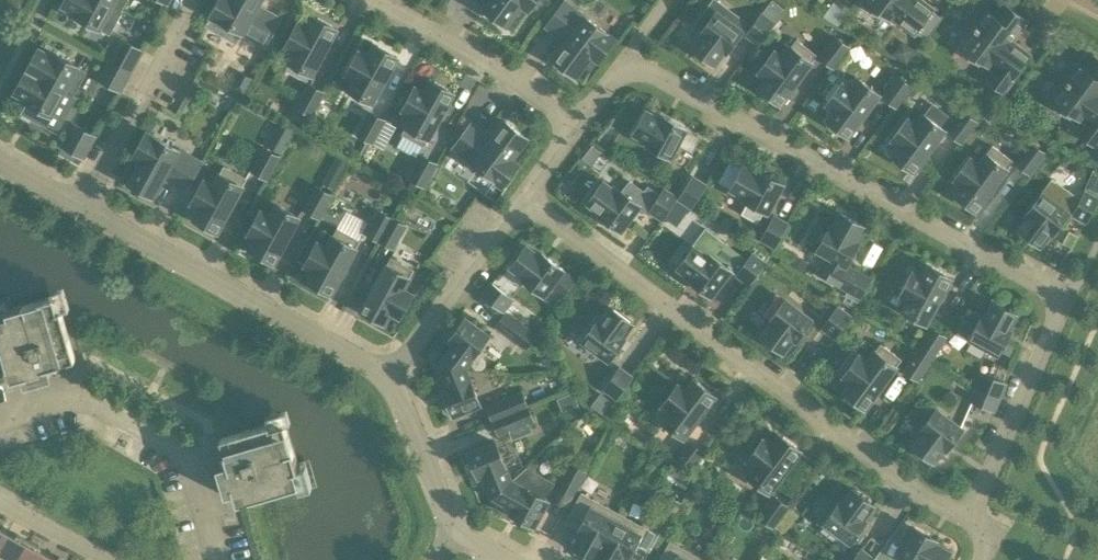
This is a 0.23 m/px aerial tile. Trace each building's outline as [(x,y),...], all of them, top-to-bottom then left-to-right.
[(105,0),(66,0),(63,5),(79,14),(77,17),(100,29),(113,4),(105,0)] [(281,19),(258,6),(261,0),(220,0),(211,16),(266,46),(281,19)] [(485,10),(506,26),(522,4),(530,10),(537,0),(492,0),(485,10)] [(743,32),(759,44),(775,23),(762,14),(752,27),(716,0),(715,0),(694,27),(704,35),(694,49),(714,64),(725,50),(728,52),(743,32)] [(864,4),(881,17),(884,14),(894,22),(897,19),(916,33),(933,10),(920,0),(867,0),(864,4)] [(568,42),(555,60),(576,76),(592,55),(600,60),(616,39),(566,2),(547,26),(568,42)] [(989,82),(1003,92),(1030,56),(1011,42),(1027,20),(1006,4),(996,17),(989,12),(960,50),(978,64),(980,60),(991,68),(993,65),(999,69),(989,82)] [(289,63),(312,75),(337,29),(315,17),(308,28),(299,23),(286,46),(296,51),(289,63)] [(834,68),(849,47),(837,37),(821,58),(834,68)] [(111,60),(132,71),(143,50),(123,39),(111,60)] [(760,89),(781,104),(818,55),(797,40),(784,57),(775,51),(759,71),(768,78),(760,89)] [(916,49),(903,41),(894,53),(907,62),(916,49)] [(357,79),(350,91),(373,103),(398,57),(375,45),(369,56),(359,51),(347,74),(357,79)] [(39,49),(27,71),(65,91),(79,67),(56,54),(55,57),(39,49)] [(1097,58),(1087,71),(1080,66),(1052,104),(1070,117),(1072,114),(1082,122),(1085,119),(1090,123),(1081,136),(1095,146),(1097,141),(1097,58)] [(132,71),(111,60),(100,80),(121,92),(132,71)] [(55,133),(75,97),(65,91),(27,71),(16,92),(31,101),(23,116),(55,133)] [(884,98),(896,107),(912,86),(899,77),(884,98)] [(849,136),(880,94),(859,79),(851,90),(843,83),(827,104),(836,110),(828,121),(849,136)] [(425,147),(454,93),(432,80),(425,92),(416,87),(403,110),(413,115),(402,134),(425,147)] [(324,92),(311,84),(298,107),(312,115),(324,92)] [(702,137),(686,129),(664,116),(662,119),(647,111),(634,134),(650,142),(648,145),(671,157),(678,144),(693,153),(702,137)] [(372,143),(385,120),(371,112),(359,136),(372,143)] [(949,133),(962,143),(977,121),(965,112),(949,133)] [(946,130),(925,114),(917,125),(908,119),(893,139),(902,146),(894,157),(914,172),(946,130)] [(493,139),(472,124),(453,148),(504,186),(519,165),(512,159),(528,137),(506,121),(493,139)] [(280,154),(293,129),(280,122),(267,147),(280,154)] [(63,147),(84,158),(96,136),(75,125),(63,147)] [(187,190),(202,163),(147,133),(134,156),(143,160),(130,184),(153,197),(164,177),(187,190)] [(1033,143),(1018,164),(1030,174),(1046,153),(1033,143)] [(977,211),(1014,161),(993,146),(979,164),(971,158),(955,178),(964,185),(956,196),(977,211)] [(279,156),(266,149),(253,172),(267,179),(279,156)] [(424,187),(437,164),(424,156),(411,179),(424,187)] [(247,178),(225,166),(214,186),(204,180),(192,203),(201,208),(195,220),(218,232),(247,178)] [(742,214),(758,223),(764,211),(768,213),(784,184),(761,172),(759,175),(744,166),(732,189),(747,197),(745,200),(749,202),(742,214)] [(342,177),(331,171),(323,184),(334,190),(342,177)] [(706,185),(693,177),(679,199),(692,207),(706,185)] [(1054,234),(1069,213),(1074,215),(1082,199),(1053,177),(1042,193),(1043,193),(1027,214),(1030,216),(1020,230),(1040,246),(1051,232),(1054,234)] [(631,180),(623,191),(620,189),(618,192),(604,182),(588,202),(603,213),(600,216),(621,231),(641,205),(639,203),(647,192),(631,180)] [(319,187),(306,210),(320,218),(332,195),(319,187)] [(664,219),(678,197),(664,189),(651,211),(664,219)] [(1087,222),(1097,203),(1097,199),(1086,192),(1082,199),(1074,215),(1087,222)] [(261,211),(249,234),(258,239),(252,251),(275,263),(300,217),(278,205),(271,217),(261,211)] [(380,241),(393,218),(380,211),(367,234),(380,241)] [(818,250),(828,255),(817,275),(848,292),(846,295),(858,302),(860,298),(861,299),(873,277),(848,264),(859,243),(856,241),(865,226),(842,214),(834,229),(831,227),(818,250)] [(762,239),(776,247),(788,224),(775,217),(762,239)] [(406,225),(393,218),(380,241),(393,248),(406,225)] [(331,294),(361,241),(338,228),(328,248),(318,242),(306,265),(315,270),(309,282),(331,294)] [(723,240),(712,255),(711,254),(709,257),(694,247),(679,267),(693,278),(691,281),(712,296),(731,270),(750,284),(765,263),(753,254),(749,259),(723,240)] [(576,280),(563,271),(564,269),(543,254),(541,256),(527,246),(512,267),(526,277),(524,280),(544,295),(551,286),(564,296),(576,280)] [(809,263),(798,256),(792,266),(804,272),(809,263)] [(414,270),(392,257),(362,311),(385,324),(391,312),(401,317),(413,294),(404,289),(414,270)] [(904,312),(927,324),(952,278),(929,266),(923,277),(913,272),(901,295),(910,300),(904,312)] [(513,299),(492,283),(483,296),(504,311),(513,299)] [(13,380),(27,375),(29,382),(30,382),(30,380),(43,376),(41,369),(76,359),(62,309),(58,310),(54,296),(8,310),(9,313),(0,316),(0,336),(13,380)] [(812,320),(786,300),(771,321),(773,323),(763,337),(784,352),(794,338),(797,340),(812,320)] [(986,317),(983,316),(971,309),(959,332),(999,354),(1011,331),(1008,330),(1017,314),(994,302),(986,317)] [(823,327),(835,337),(851,316),(838,307),(823,327)] [(612,308),(602,322),(599,320),(583,340),(610,360),(625,339),(622,337),(633,323),(612,308)] [(496,326),(527,350),(539,335),(507,311),(496,326)] [(863,319),(854,312),(851,316),(848,320),(854,326),(858,326),(863,319)] [(456,343),(440,364),(466,367),(489,336),(466,318),(451,339),(456,343)] [(933,328),(919,351),(932,359),(946,337),(933,328)] [(845,393),(865,408),(902,359),(881,344),(868,361),(853,351),(838,371),(853,382),(845,393)] [(932,359),(919,351),(905,372),(918,380),(932,359)] [(466,367),(440,364),(450,388),(444,391),(454,415),(481,404),(466,367)] [(617,398),(633,377),(620,368),(605,389),(617,398)] [(977,387),(1000,397),(1006,384),(983,373),(977,387)] [(684,438),(716,396),(695,380),(687,391),(678,385),(663,405),(672,412),(664,422),(684,438)] [(1000,397),(977,387),(971,401),(994,411),(1000,397)] [(493,421),(529,406),(523,391),(487,405),(493,421)] [(590,407),(602,416),(612,403),(600,394),(590,407)] [(529,406),(493,421),(500,437),(536,422),(529,406)] [(934,462),(945,448),(948,450),(963,429),(937,410),(922,430),(924,432),(914,446),(934,462)] [(234,489),(238,503),(299,484),(295,470),(299,469),(286,423),(272,427),(271,423),(221,438),(232,473),(225,476),(228,488),(227,489),(227,491),(234,489)] [(757,466),(749,477),(770,492),(801,450),(780,435),(772,446),(763,439),(748,460),(757,466)] [(494,496),(512,481),(496,442),(469,453),(479,477),(485,474),(494,496)] [(691,442),(675,463),(688,472),(703,451),(691,442)] [(570,506),(589,472),(571,463),(553,496),(570,506)] [(514,481),(512,481),(494,496),(515,508),(512,514),(535,526),(549,500),(547,499),(556,483),(527,467),(516,478),(514,481)] [(825,522),(851,542),(867,521),(864,519),(874,505),(854,490),(843,504),(840,502),(825,522)] [(596,559),(621,514),(582,493),(570,515),(584,523),(579,530),(582,532),(574,547),(596,559)] [(773,527),(789,506),(776,497),(761,518),(773,527)] [(670,499),(661,516),(670,521),(679,505),(670,499)] [(621,514),(596,559),(597,559),(623,559),(626,556),(629,557),(633,550),(647,557),(663,527),(647,518),(643,526),(621,514)] [(877,557),(882,559),(899,559),(900,557),(905,559),(947,559),(951,552),(936,544),(937,541),(915,528),(914,529),(902,523),(877,557)] [(7,533),(0,546),(0,559),(20,559),(30,540),(18,534),(16,537),(7,533)] [(672,539),(661,559),(710,559),(672,539)] [(20,559),(46,559),(49,555),(40,551),(42,547),(30,540),(20,559)] [(752,559),(768,559),(770,555),(759,548),(752,559)] [(874,559),(862,550),(854,559),(873,559),(874,559)]
